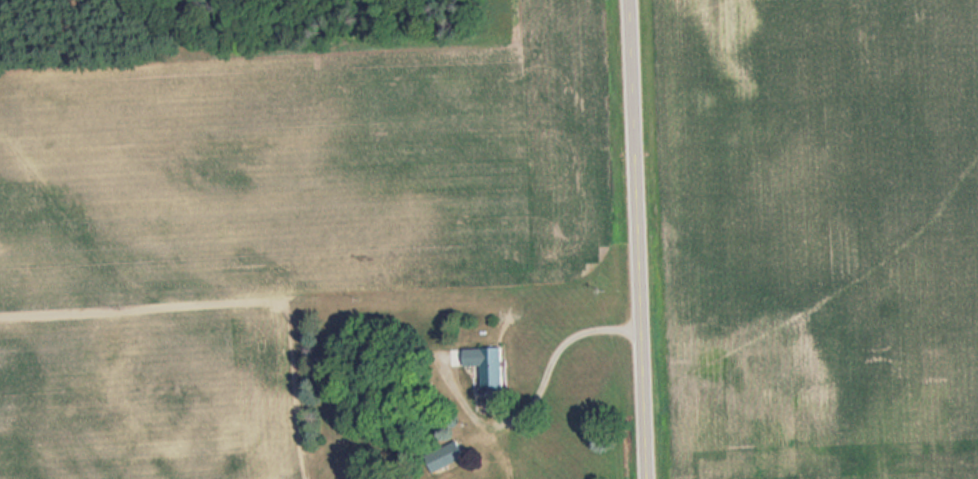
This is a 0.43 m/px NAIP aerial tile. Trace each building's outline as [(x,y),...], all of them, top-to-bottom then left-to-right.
[(478,387),(500,387),(500,347),(478,347),(478,387)] [(421,455),(429,472),(462,457),(454,440),(421,455)]
